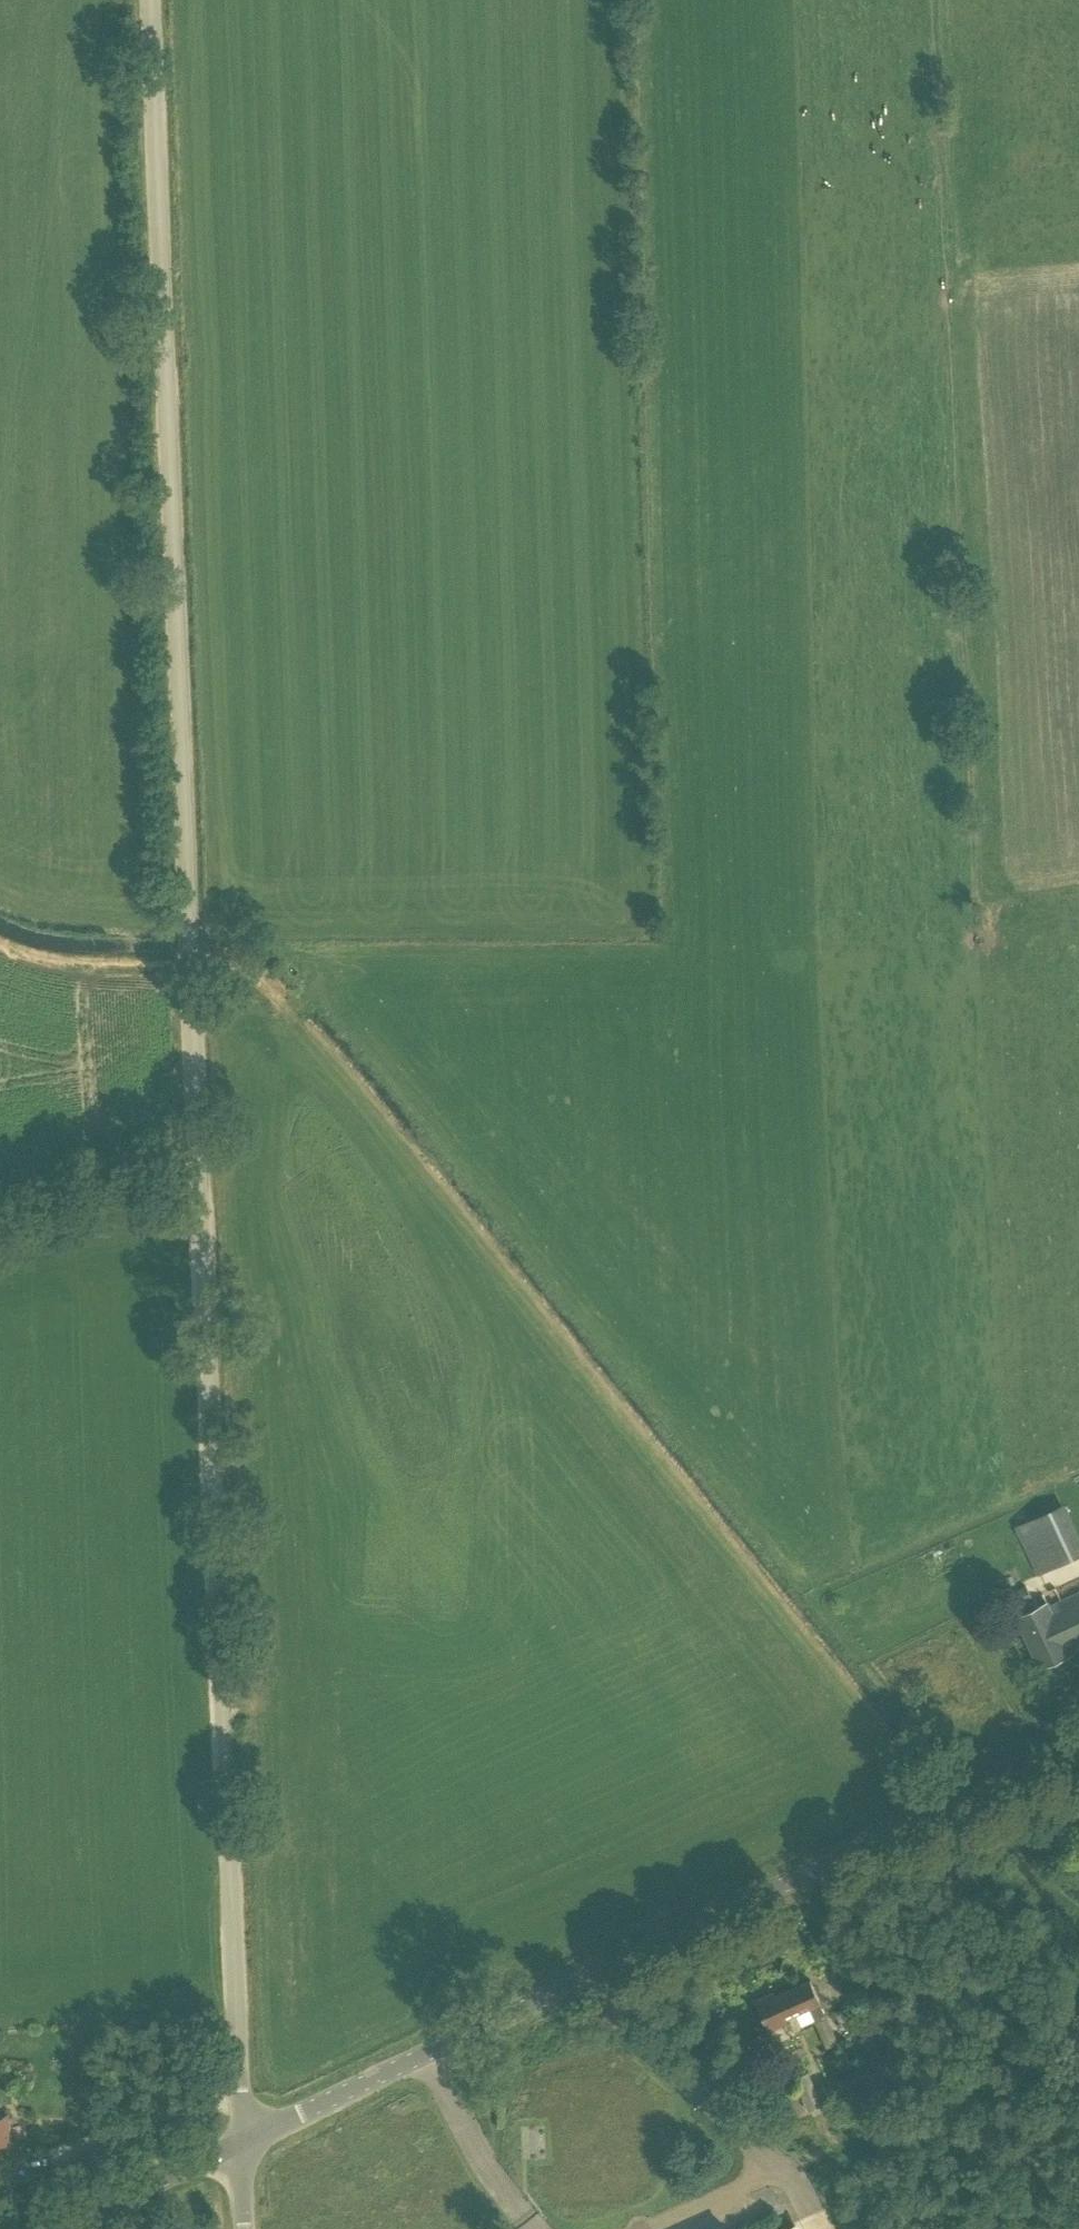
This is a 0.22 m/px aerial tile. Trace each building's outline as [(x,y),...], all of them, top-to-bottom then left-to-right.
[(126,351),(136,350),(136,341),(126,342),(126,351)] [(1078,1555),(1078,1532),(1065,1503),(1015,1526),(1038,1575),(1078,1555)] [(1013,1609),(1033,1599),(1027,1585),(1006,1594),(1013,1609)] [(1062,1598),(1056,1587),(1042,1593),(1046,1602),(1017,1616),(1041,1667),(1071,1653),(1070,1650),(1078,1646),(1078,1590),(1062,1598)] [(821,2003),(811,1982),(777,1997),(775,1992),(756,2001),(769,2030),(788,2022),(787,2018),(797,2014),(802,2026),(814,2020),(826,2048),(838,2042),(827,2016),(821,2003)] [(809,2071),(793,2077),(798,2087),(808,2111),(823,2104),(809,2071)]
